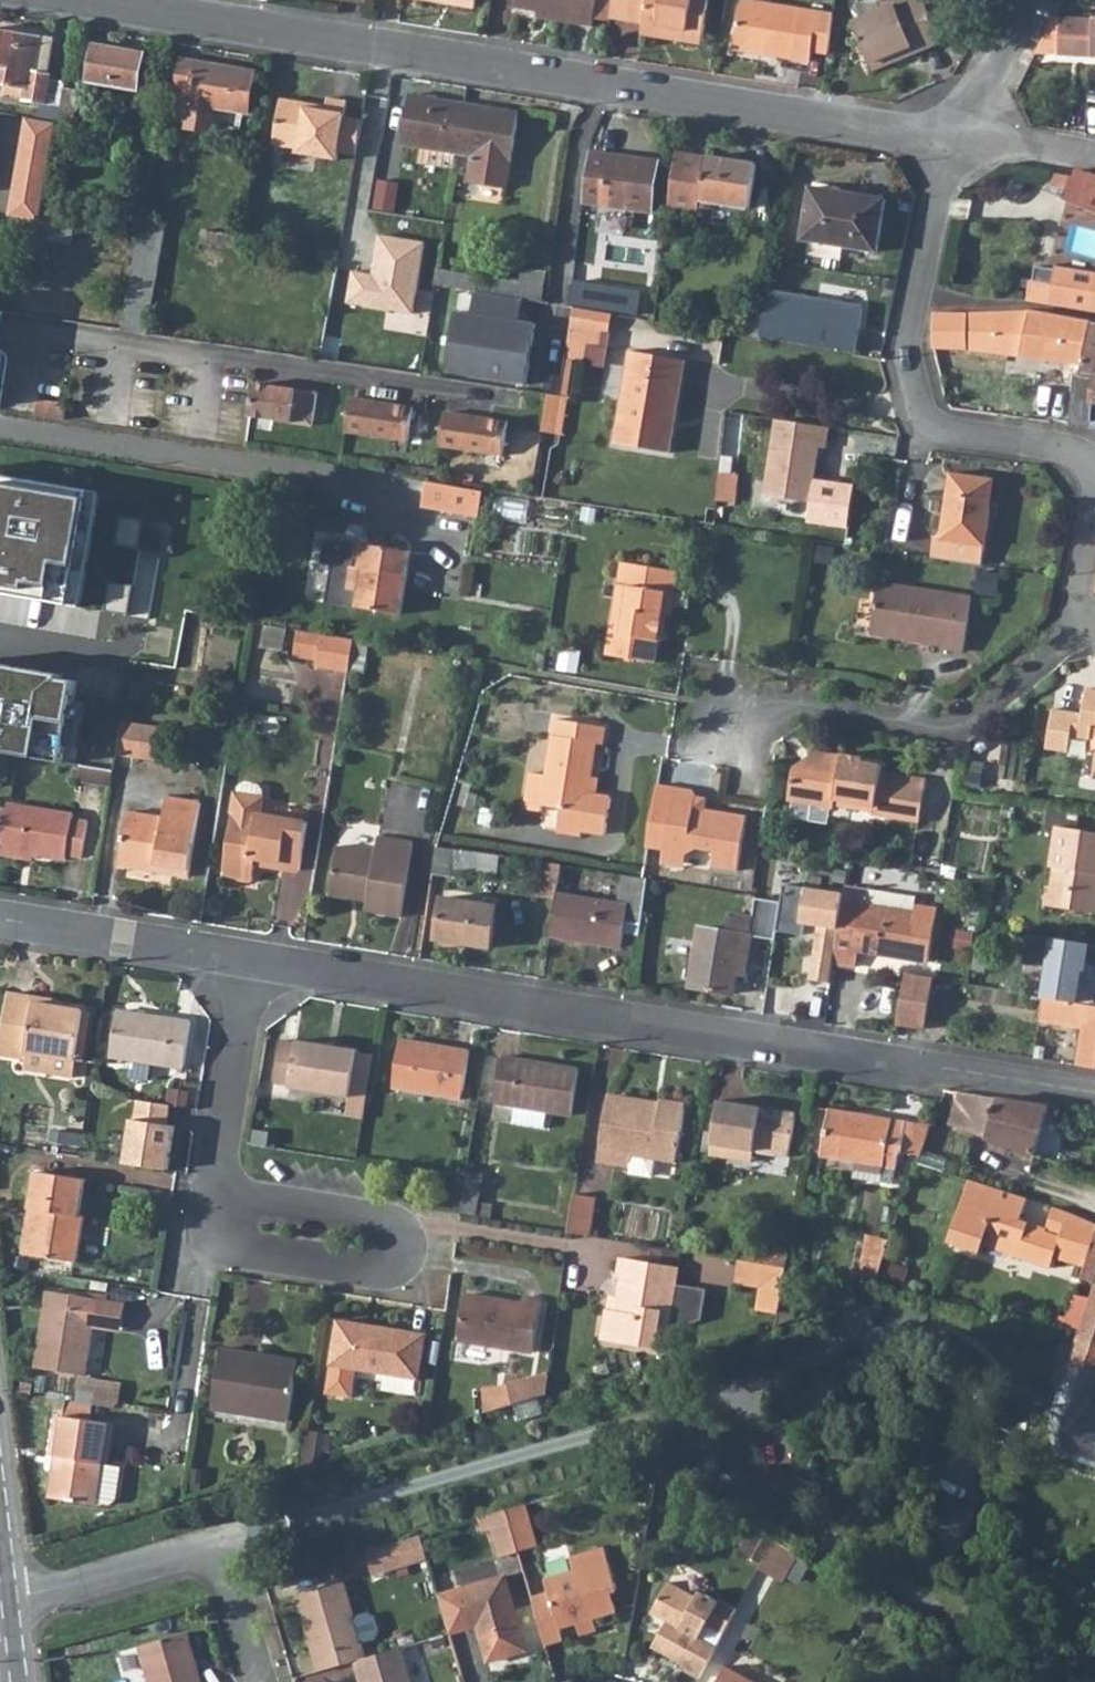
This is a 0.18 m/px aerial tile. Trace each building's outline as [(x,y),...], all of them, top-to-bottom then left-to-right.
[(517,7),(577,17),(577,22),(596,25),(600,0),(518,0),(517,7)] [(615,18),(630,20),(634,0),(617,0),(615,18)] [(630,20),(648,23),(647,28),(683,34),(682,39),(706,43),(713,0),(634,0),(630,20)] [(752,0),(746,0),(738,48),(764,53),(765,48),(796,54),(796,58),(813,61),(814,51),(833,54),(839,14),(752,0)] [(939,28),(927,0),(903,0),(857,21),(878,69),(898,60),(895,53),(941,32),(939,28)] [(952,22),(943,0),(927,0),(939,28),(952,22)] [(1036,51),(1094,55),(1094,15),(1055,12),(1036,51)] [(0,30),(0,86),(25,90),(24,102),(41,104),(38,119),(58,122),(59,118),(64,88),(65,81),(50,79),(51,72),(49,72),(37,70),(42,37),(0,30)] [(49,72),(55,39),(42,37),(37,70),(49,72)] [(137,90),(143,53),(94,45),(88,82),(137,90)] [(248,114),(255,72),(180,59),(173,103),(190,105),(187,126),(208,129),(211,108),(248,114)] [(75,119),(80,90),(65,88),(65,81),(64,88),(59,118),(75,119)] [(464,104),(408,95),(399,146),(420,150),(418,161),(435,164),(437,152),(455,156),(464,104)] [(383,143),(389,103),(364,98),(360,124),(357,140),(383,143)] [(296,157),(336,163),(337,156),(343,121),(345,105),(326,102),(325,110),(280,103),(272,149),(296,153),(296,157)] [(509,165),(517,113),(464,104),(455,156),(509,165)] [(38,119),(26,117),(9,218),(41,223),(58,122),(38,119)] [(343,121),(337,156),(354,159),(357,140),(360,124),(343,121)] [(697,211),(699,200),(750,208),(757,165),(707,156),(706,159),(677,154),(669,207),(697,211)] [(652,212),(658,163),(592,155),(587,204),(652,212)] [(1079,168),(1073,167),(1073,175),(1067,174),(1065,174),(1063,186),(1084,191),(1080,206),(1094,212),(1094,173),(1079,168)] [(1063,186),(1065,174),(1048,172),(1046,182),(1063,186)] [(383,181),(381,210),(400,211),(403,182),(383,181)] [(877,252),(886,199),(813,187),(805,241),(877,252)] [(142,220),(139,239),(123,332),(149,336),(168,224),(142,220)] [(234,249),(235,236),(202,230),(201,244),(234,249)] [(1036,266),(1027,297),(1094,309),(1094,275),(1036,266)] [(506,297),(508,281),(437,271),(435,286),(506,297)] [(340,342),(350,284),(333,281),(323,339),(340,342)] [(637,314),(641,293),(573,283),(571,304),(637,314)] [(857,353),(864,307),(769,291),(762,337),(857,353)] [(570,307),(567,323),(604,329),(607,313),(570,307)] [(974,345),(1020,352),(1025,311),(1001,311),(965,311),(934,314),(934,347),(974,345)] [(1027,353),(1084,362),(1090,322),(1031,311),(1025,311),(1020,352),(1027,353)] [(523,385),(532,326),(455,314),(445,373),(523,385)] [(1092,375),(1085,426),(1094,427),(1094,323),(1090,322),(1084,362),(1082,374),(1092,375)] [(669,454),(684,362),(628,352),(613,445),(669,454)] [(1085,426),(1092,375),(1082,374),(1075,373),(1068,423),(1085,426)] [(310,427),(315,394),(252,385),(247,418),(310,427)] [(556,397),(545,395),(539,433),(550,435),(556,397)] [(405,443),(411,409),(348,399),(343,434),(405,443)] [(500,457),(505,423),(443,414),(438,448),(500,457)] [(826,429),(772,420),(760,496),(807,504),(811,479),(816,448),(823,450),(826,429)] [(939,536),(933,536),(930,555),(979,563),(988,508),(982,507),(987,479),(949,473),(939,536)] [(61,604),(78,490),(0,477),(0,593),(61,604)] [(480,513),(485,487),(429,479),(425,505),(480,513)] [(853,485),(811,479),(807,504),(805,522),(846,527),(853,485)] [(102,613),(146,619),(161,526),(118,520),(102,613)] [(359,577),(355,606),(401,614),(410,551),(356,543),(350,575),(359,577)] [(672,583),(675,569),(620,560),(617,575),(672,583)] [(605,651),(652,659),(660,609),(668,610),(672,583),(617,575),(605,651)] [(964,627),(969,595),(874,579),(869,613),(964,627)] [(867,629),(891,633),(893,626),(916,630),(916,634),(937,637),(936,644),(960,647),(964,627),(869,613),(867,629)] [(317,657),(321,631),(297,627),(292,653),(317,657)] [(347,670),(352,636),(321,631),(317,657),(316,665),(347,670)] [(66,677),(0,667),(0,754),(55,762),(66,677)] [(1084,689),(1079,710),(1051,710),(1043,750),(1065,754),(1069,738),(1089,741),(1092,723),(1094,723),(1094,691),(1084,689)] [(613,797),(589,792),(598,741),(605,742),(607,725),(557,716),(547,772),(533,769),(527,806),(544,809),(545,802),(564,805),(560,828),(584,832),(585,828),(607,831),(613,797)] [(143,755),(145,744),(155,745),(157,740),(166,742),(168,726),(124,718),(123,727),(119,750),(143,755)] [(116,767),(119,750),(123,727),(92,722),(85,762),(116,767)] [(835,803),(837,793),(873,799),(871,809),(917,816),(924,773),(880,766),(882,756),(839,749),(839,751),(815,748),(812,765),(794,762),(787,795),(835,803)] [(114,783),(116,767),(85,762),(83,778),(114,783)] [(648,845),(664,847),(687,850),(697,845),(714,848),(712,863),(737,867),(746,813),(694,804),(696,792),(692,787),(661,783),(648,845)] [(225,868),(227,873),(232,876),(237,877),(253,880),(256,857),(279,861),(279,866),(298,869),(306,819),(258,812),(260,796),(234,792),(224,861),(225,868)] [(189,875),(201,802),(168,796),(164,819),(129,813),(121,863),(189,875)] [(70,857),(71,851),(85,854),(91,820),(77,817),(78,812),(11,801),(3,846),(70,857)] [(1058,827),(1052,866),(1056,866),(1053,886),(1049,886),(1046,905),(1094,912),(1094,833),(1058,827)] [(350,896),(351,891),(366,894),(364,907),(399,913),(411,838),(376,832),(373,849),(335,842),(327,892),(350,896)] [(434,871),(448,873),(450,867),(494,875),(498,853),(438,843),(434,871)] [(664,847),(661,862),(684,866),(687,850),(664,847)] [(609,943),(614,917),(640,921),(646,876),(621,872),(616,903),(555,892),(549,934),(609,943)] [(830,980),(834,948),(842,901),(843,893),(802,888),(798,925),(816,927),(808,979),(830,980)] [(864,904),(911,911),(912,903),(914,895),(867,888),(864,904)] [(489,945),(496,903),(441,894),(435,936),(489,945)] [(753,916),(750,935),(773,939),(778,903),(755,899),(753,916)] [(854,952),(855,947),(928,958),(936,907),(912,903),(911,911),(864,904),(842,901),(841,911),(834,948),(854,952)] [(737,970),(744,972),(747,950),(750,935),(753,916),(746,915),(748,905),(730,902),(726,929),(698,925),(688,984),(733,992),(737,970)] [(1028,933),(1023,963),(1049,967),(1044,995),(1076,1000),(1082,961),(1094,963),(1094,944),(1028,933)] [(967,982),(970,965),(938,961),(935,976),(967,982)] [(924,1026),(933,976),(906,972),(898,1022),(924,1026)] [(3,1051),(29,1055),(31,1048),(79,1056),(87,1009),(38,1000),(39,993),(12,990),(3,1051)] [(1081,1026),(1075,1064),(1094,1067),(1094,1004),(1076,1000),(1044,995),(1041,994),(1037,1018),(1081,1026)] [(121,1007),(113,1053),(187,1065),(194,1019),(121,1007)] [(404,1036),(397,1084),(465,1095),(472,1048),(404,1036)] [(284,1038),(277,1078),(293,1080),(293,1083),(349,1092),(344,1116),(361,1119),(373,1055),(358,1053),(359,1046),(300,1037),(300,1040),(284,1038)] [(31,1048),(29,1055),(28,1065),(53,1070),(76,1073),(79,1056),(31,1048)] [(505,1051),(498,1095),(574,1108),(581,1064),(505,1051)] [(612,1090),(601,1157),(634,1161),(635,1150),(658,1153),(679,1157),(689,1097),(665,1092),(664,1099),(612,1090)] [(953,1091),(965,1126),(972,1094),(953,1091)] [(965,1126),(964,1132),(1034,1156),(1048,1107),(972,1094),(965,1126)] [(724,1096),(715,1150),(735,1153),(737,1142),(792,1151),(799,1108),(724,1096)] [(166,1170),(173,1128),(166,1126),(170,1106),(135,1101),(131,1120),(126,1120),(120,1163),(166,1170)] [(831,1107),(824,1153),(898,1166),(901,1152),(904,1152),(909,1120),(831,1107)] [(1052,1119),(1040,1146),(1056,1153),(1068,1126),(1052,1119)] [(658,1153),(635,1150),(634,1161),(633,1166),(656,1169),(658,1153)] [(30,1204),(24,1250),(76,1257),(82,1212),(76,1211),(81,1173),(30,1166),(26,1204),(30,1204)] [(966,1180),(946,1243),(978,1254),(982,1243),(1048,1265),(1053,1251),(1083,1261),(1078,1276),(1092,1280),(1094,1270),(1094,1222),(1062,1212),(1050,1208),(1046,1218),(1022,1210),(1025,1200),(1022,1198),(966,1180)] [(581,1191),(574,1220),(594,1225),(602,1197),(581,1191)] [(99,1246),(102,1220),(88,1219),(85,1244),(99,1246)] [(871,1233),(861,1270),(909,1283),(913,1266),(886,1258),(891,1238),(871,1233)] [(679,1263),(623,1253),(620,1273),(624,1273),(621,1292),(619,1307),(609,1306),(604,1334),(666,1345),(669,1327),(696,1318),(690,1297),(692,1282),(676,1280),(679,1263)] [(775,1262),(745,1257),(742,1279),(765,1283),(771,1284),(775,1262)] [(784,1308),(790,1264),(775,1262),(771,1284),(765,1283),(761,1304),(784,1308)] [(1076,1333),(1094,1339),(1094,1270),(1092,1280),(1078,1326),(1076,1333)] [(85,1373),(93,1325),(96,1307),(99,1308),(100,1296),(47,1288),(36,1364),(85,1373)] [(621,1292),(612,1291),(609,1306),(619,1307),(621,1292)] [(466,1292),(459,1338),(535,1350),(543,1298),(523,1295),(522,1303),(487,1297),(488,1295),(466,1292)] [(96,1307),(93,1325),(121,1329),(125,1300),(100,1296),(99,1308),(96,1307)] [(555,1334),(561,1304),(548,1302),(542,1331),(555,1334)] [(339,1317),(328,1392),(353,1396),(358,1367),(418,1377),(425,1331),(339,1317)] [(1076,1333),(1051,1412),(1059,1452),(1094,1465),(1094,1405),(1086,1401),(1094,1376),(1094,1339),(1076,1333)] [(221,1349),(212,1407),(288,1419),(297,1361),(221,1349)] [(549,1370),(506,1383),(512,1404),(545,1394),(549,1370)] [(91,1402),(65,1397),(63,1414),(56,1413),(51,1455),(58,1456),(51,1498),(98,1504),(99,1500),(109,1501),(116,1494),(121,1464),(108,1461),(114,1421),(90,1417),(91,1402)] [(523,1503),(505,1508),(511,1529),(529,1523),(523,1503)] [(495,1527),(489,1528),(498,1555),(518,1549),(511,1529),(505,1508),(490,1513),(495,1527)] [(490,1513),(477,1517),(481,1530),(489,1528),(495,1527),(490,1513)] [(529,1523),(511,1529),(518,1549),(536,1544),(529,1523)] [(421,1533),(366,1549),(373,1572),(428,1556),(421,1533)] [(780,1541),(766,1564),(785,1576),(799,1553),(780,1541)] [(578,1619),(581,1631),(598,1626),(595,1614),(616,1608),(611,1588),(618,1587),(606,1545),(569,1555),(573,1568),(545,1576),(549,1590),(531,1595),(545,1641),(564,1635),(561,1624),(578,1619)] [(504,1572),(438,1591),(450,1629),(479,1621),(489,1655),(526,1645),(504,1572)] [(302,1593),(324,1668),(357,1658),(367,1655),(345,1581),(302,1593)] [(669,1635),(660,1651),(684,1663),(683,1667),(700,1676),(706,1665),(736,1606),(719,1596),(717,1599),(699,1590),(696,1596),(667,1581),(651,1612),(666,1621),(662,1631),(669,1635)] [(376,1614),(360,1619),(367,1640),(382,1635),(376,1614)] [(142,1646),(153,1681),(205,1681),(190,1632),(142,1646)] [(357,1658),(364,1681),(415,1681),(403,1645),(367,1655),(357,1658)] [(715,1681),(761,1681),(725,1663),(715,1681)]
